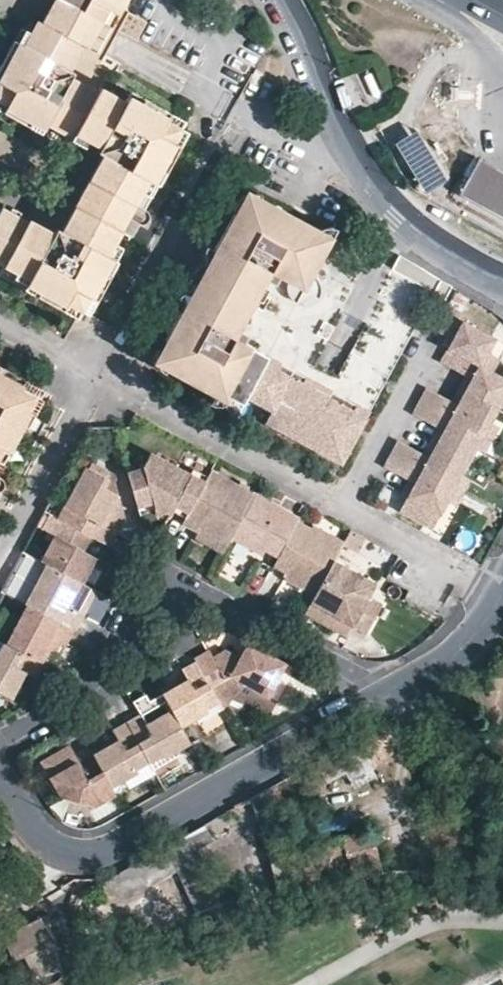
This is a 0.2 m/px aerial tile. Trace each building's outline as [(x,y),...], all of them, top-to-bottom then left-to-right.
[(86,321),(119,261),(110,256),(151,180),(162,186),(184,146),(162,134),(171,117),(129,94),(127,98),(101,84),(98,90),(71,75),(87,46),(97,52),(126,0),(54,0),(43,22),(31,16),(0,73),(0,108),(69,146),(73,139),(89,148),(92,142),(106,150),(59,236),(3,205),(0,211),(0,274),(86,321)] [(407,138),(396,145),(426,194),(436,188),(448,180),(418,131),(407,138)] [(479,158),(460,194),(502,218),(502,171),(479,158)] [(248,188),(236,210),(250,217),(261,195),(248,188)] [(308,220),(261,195),(250,217),(236,210),(216,249),(222,253),(215,266),(202,293),(190,315),(182,310),(167,339),(180,346),(168,368),(206,388),(209,381),(244,400),(266,358),(270,352),(243,338),(241,329),(259,296),(265,282),(272,270),(304,287),(330,238),(305,225),(308,220)] [(333,234),(308,220),(305,225),(330,238),(333,234)] [(330,331),(298,313),(334,246),(347,252),(352,244),(333,234),(330,238),(304,287),(272,270),(265,282),(272,285),(265,299),(259,296),(241,329),(243,338),(270,352),(282,359),(279,365),(266,358),(244,400),(241,406),(343,460),(369,413),(356,406),(359,400),(372,407),(435,288),(419,280),(415,288),(427,295),(389,364),(355,345),(350,354),(348,359),(345,363),(332,386),(329,392),(305,378),(308,373),(330,331)] [(343,306),(370,256),(352,244),(347,252),(334,246),(298,313),(330,331),(343,306)] [(222,253),(216,249),(209,262),(215,266),(222,253)] [(370,256),(343,306),(356,313),(368,319),(395,270),(381,263),(370,256)] [(395,270),(368,319),(345,363),(348,359),(350,354),(355,345),(389,364),(427,295),(415,288),(419,280),(395,270)] [(265,282),(259,296),(265,299),(272,285),(265,282)] [(194,289),(182,310),(190,315),(202,293),(194,289)] [(495,367),(483,361),(492,345),(498,334),(461,314),(464,309),(449,301),(436,326),(449,333),(455,336),(450,344),(443,358),(468,372),(473,375),(460,400),(454,397),(429,384),(414,410),(440,424),(445,427),(431,453),(426,450),(400,436),(386,463),(409,475),(417,479),(409,493),(402,506),(421,517),(423,517),(428,517),(434,506),(442,510),(443,509),(450,496),(464,470),(479,442),(493,416),(502,398),(502,372),(495,367)] [(450,344),(455,336),(449,333),(445,341),(450,344)] [(155,361),(168,368),(180,346),(167,339),(155,361)] [(502,352),(502,351),(492,345),(483,361),(495,367),(502,352)] [(282,359),(270,352),(266,358),(279,365),(282,359)] [(1,490),(4,487),(5,483),(1,477),(49,389),(0,363),(0,490),(1,490)] [(460,400),(473,375),(468,372),(454,397),(460,400)] [(332,386),(308,373),(305,378),(329,392),(332,386)] [(209,381),(206,388),(241,406),(244,400),(209,381)] [(372,407),(359,400),(356,406),(369,413),(372,407)] [(487,447),(501,421),(493,416),(479,442),(487,447)] [(431,453),(445,427),(440,424),(426,450),(431,453)] [(156,454),(151,453),(142,467),(151,464),(156,454)] [(205,481),(156,454),(151,464),(142,467),(127,471),(126,471),(139,513),(153,509),(165,505),(168,512),(170,513),(171,514),(173,510),(185,517),(205,481)] [(110,471),(92,460),(88,467),(107,477),(110,471)] [(117,493),(103,486),(107,477),(88,467),(85,465),(57,517),(63,521),(90,535),(102,542),(118,514),(108,509),(117,493)] [(229,541),(232,537),(254,494),(211,470),(205,481),(185,517),(182,523),(197,531),(200,526),(229,541)] [(458,501),(472,474),(464,470),(450,496),(458,501)] [(409,493),(417,479),(409,475),(401,489),(409,493)] [(126,517),(117,493),(108,509),(118,514),(102,542),(110,546),(126,517)] [(298,518),(254,494),(232,537),(262,553),(264,549),(278,556),(296,522),(298,518)] [(165,505),(153,509),(155,516),(168,512),(165,505)] [(442,510),(434,506),(428,517),(427,520),(434,524),(442,510)] [(63,521),(41,560),(47,563),(81,582),(91,563),(79,557),(82,550),(90,535),(63,521)] [(342,542),(311,525),(309,529),(296,522),(278,556),(273,566),(286,574),(283,578),(314,595),(334,558),(341,544),(342,542)] [(356,553),(364,537),(349,529),(342,542),(341,544),(356,553)] [(79,557),(91,563),(95,556),(82,550),(79,557)] [(377,582),(334,558),(314,595),(309,603),(352,626),(366,634),(383,602),(370,595),(377,582)] [(78,610),(90,587),(81,582),(47,563),(26,603),(27,604),(74,629),(83,612),(78,610)] [(352,626),(309,603),(303,614),(346,637),(352,626)] [(74,629),(27,604),(6,644),(42,663),(55,640),(60,643),(65,646),(74,629)] [(42,663),(6,644),(3,642),(0,647),(0,692),(11,698),(25,672),(35,677),(42,663)] [(239,656),(225,649),(212,656),(208,649),(193,657),(195,660),(209,686),(229,674),(267,695),(282,668),(262,657),(252,660),(240,653),(239,656)] [(209,686),(195,660),(181,668),(187,678),(161,692),(171,710),(181,727),(196,718),(209,711),(207,708),(218,702),(209,686)] [(207,708),(209,711),(196,718),(199,723),(223,709),(218,702),(207,708)] [(181,727),(171,710),(146,724),(140,714),(126,722),(149,761),(162,754),(164,757),(175,751),(190,743),(181,727)] [(386,720),(316,759),(317,761),(327,778),(328,781),(366,759),(370,766),(393,753),(396,740),(386,720)] [(149,761),(126,722),(112,730),(118,740),(93,754),(95,758),(111,787),(126,778),(137,772),(135,769),(149,761)] [(111,787),(95,758),(82,765),(70,744),(40,760),(61,797),(93,806),(115,793),(111,787)] [(178,756),(175,751),(164,757),(162,754),(149,761),(153,770),(178,756)] [(153,770),(149,761),(135,769),(137,772),(126,778),(129,784),(153,770)] [(276,781),(250,796),(268,854),(278,896),(383,870),(373,830),(297,849),(276,781)] [(205,822),(108,877),(89,888),(129,898),(176,872),(202,927),(227,915),(197,849),(213,840),(205,822)] [(48,912),(4,936),(13,960),(21,957),(31,974),(61,962),(48,912)]
